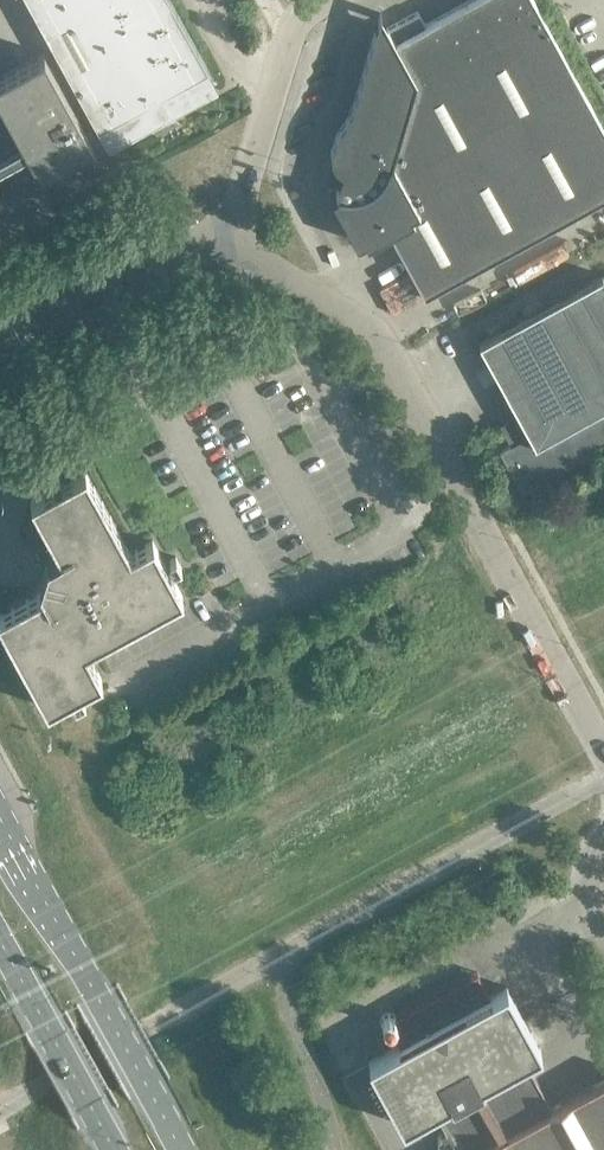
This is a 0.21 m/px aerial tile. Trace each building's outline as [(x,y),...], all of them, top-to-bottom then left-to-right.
[(107,146),(217,85),(170,0),(28,0),(107,146)] [(534,0),(469,0),(425,24),(418,11),(373,35),(354,101),(352,106),(350,112),(348,117),(345,122),(341,127),(340,129),(337,134),(336,137),(333,142),(332,148),(331,149),(331,151),(331,153),(331,155),(331,157),(331,159),(332,161),(333,162),(334,164),(335,166),(338,168),(339,169),(343,171),(336,194),(332,196),(357,243),(366,238),(368,242),(390,230),(425,295),(603,196),(603,129),(534,0)] [(0,77),(0,100),(39,172),(93,143),(44,53),(0,77)] [(530,432),(499,449),(521,491),(603,446),(603,272),(600,265),(476,333),(530,432)] [(45,580),(44,586),(46,589),(0,614),(0,624),(46,709),(69,696),(75,708),(85,702),(79,691),(101,679),(85,649),(182,595),(170,573),(181,567),(176,557),(164,563),(152,541),(130,553),(85,471),(62,483),(56,472),(46,477),(52,488),(30,501),(62,559),(50,565),(48,571),(46,571),(44,572),(44,573),(43,574),(43,575),(43,576),(43,577),(43,578),(44,579),(45,580)] [(506,989),(370,1063),(403,1124),(432,1108),(446,1132),(441,1135),(440,1134),(439,1135),(438,1136),(437,1138),(437,1140),(437,1141),(437,1142),(438,1143),(438,1144),(439,1145),(440,1146),(441,1146),(443,1147),(444,1147),(445,1147),(447,1146),(446,1145),(451,1142),(455,1149),(603,1149),(603,1080),(553,1108),(525,1057),(539,1050),(506,989)]
